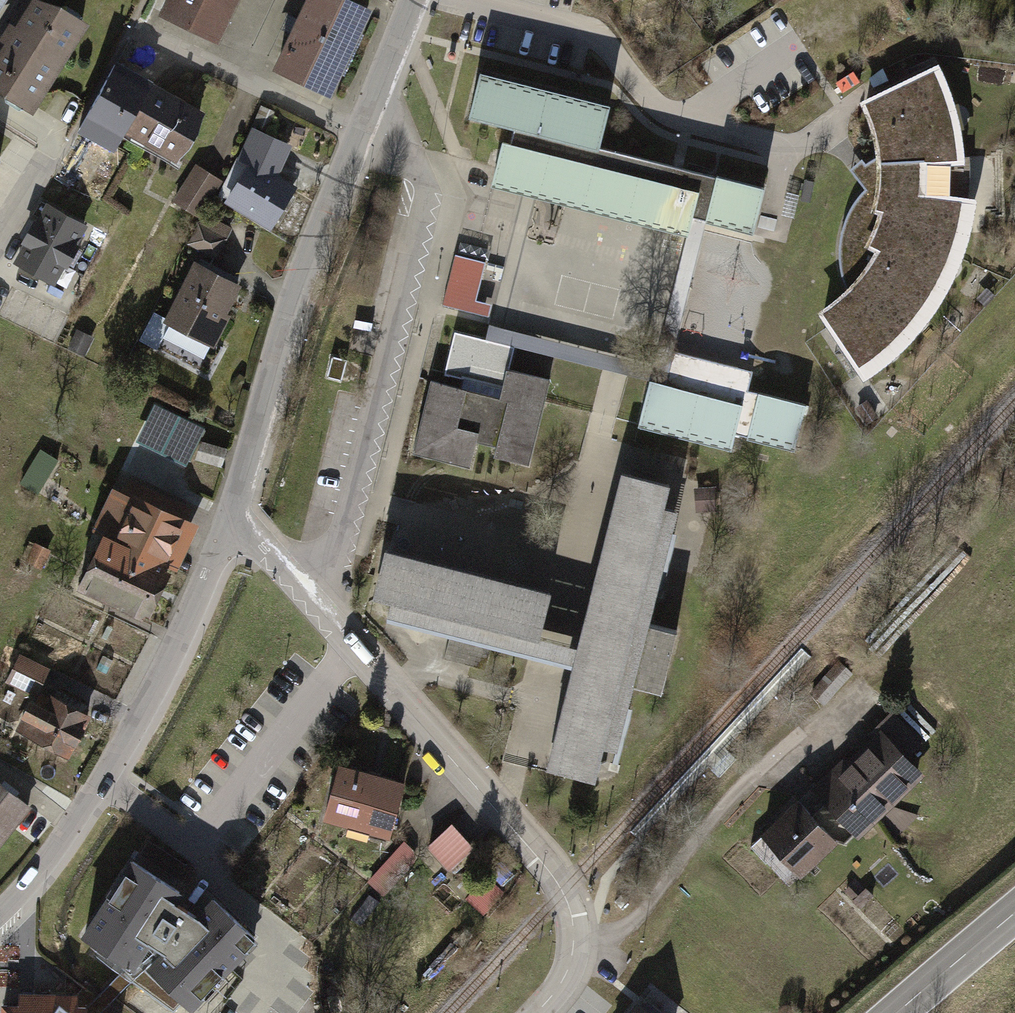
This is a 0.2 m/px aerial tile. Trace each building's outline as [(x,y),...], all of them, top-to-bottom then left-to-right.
[(59,0),(27,0),(4,39),(0,45),(0,84),(31,103),(84,15),(59,0)] [(145,16),(203,44),(225,0),(152,0),(145,16)] [(329,0),(295,0),(260,72),(319,100),(360,15),(329,0)] [(619,13),(634,0),(608,0),(619,13)] [(172,148),(195,104),(117,63),(104,88),(83,129),(108,142),(120,120),(172,148)] [(500,137),(486,189),(677,240),(683,219),(741,234),(753,189),(601,149),(613,108),(467,69),(452,124),(500,137)] [(930,69),(854,106),(857,119),(868,146),(871,182),(863,192),(849,206),(836,232),(835,265),(846,289),(807,314),(817,329),(853,386),(883,364),(913,332),(936,298),(954,258),(965,221),(965,201),(961,158),(960,141),(948,104),(930,69)] [(272,221),(284,197),(292,181),(264,167),(279,138),(256,126),(241,158),(246,160),(227,199),(272,221)] [(214,171),(192,160),(173,198),(194,209),(205,187),(214,171)] [(57,285),(87,228),(46,207),(16,264),(57,285)] [(201,208),(188,233),(214,246),(227,221),(201,208)] [(237,278),(193,256),(161,319),(204,341),(237,278)] [(489,269),(455,259),(441,309),(475,319),(489,269)] [(512,349),(456,334),(445,375),(468,382),(466,392),(500,401),(507,370),(512,349)] [(669,392),(647,385),(635,426),(731,455),(734,446),(788,463),(804,409),(743,391),(747,376),(680,356),(669,392)] [(347,361),(331,357),(326,377),(341,381),(347,361)] [(494,460),(529,469),(550,381),(507,370),(500,401),(466,392),(457,428),(480,434),(477,444),(496,448),(494,460)] [(466,392),(431,384),(414,455),(471,468),(477,444),(480,434),(457,428),(466,392)] [(25,483),(44,490),(57,455),(38,448),(25,483)] [(624,472),(589,603),(387,549),(374,596),(393,601),(389,617),(574,666),(547,767),(605,783),(631,685),(659,692),(675,632),(646,624),(677,509),(664,505),(670,484),(624,472)] [(131,483),(82,586),(140,617),(192,509),(131,483)] [(46,551),(36,547),(28,564),(38,568),(46,551)] [(44,668),(18,657),(7,682),(33,693),(44,668)] [(47,710),(35,703),(20,729),(68,755),(89,717),(76,709),(80,702),(58,690),(47,710)] [(893,714),(878,728),(907,757),(922,743),(893,714)] [(907,757),(878,728),(813,792),(859,837),(923,774),(907,757)] [(406,789),(333,768),(318,819),(391,840),(406,789)] [(0,791),(0,834),(22,810),(0,791)] [(838,843),(797,802),(763,836),(803,877),(838,843)] [(472,854),(448,826),(420,850),(444,878),(472,854)] [(416,863),(397,847),(363,888),(382,904),(416,863)] [(184,887),(130,854),(81,931),(135,964),(147,964),(192,1005),(258,935),(213,891),(196,907),(179,896),(184,887)] [(486,912),(505,892),(490,877),(470,897),(486,912)] [(20,997),(19,1006),(6,1006),(5,1012),(87,1012),(86,1008),(76,1008),(77,996),(20,997)] [(629,1004),(621,1012),(640,1012),(629,1004)]
